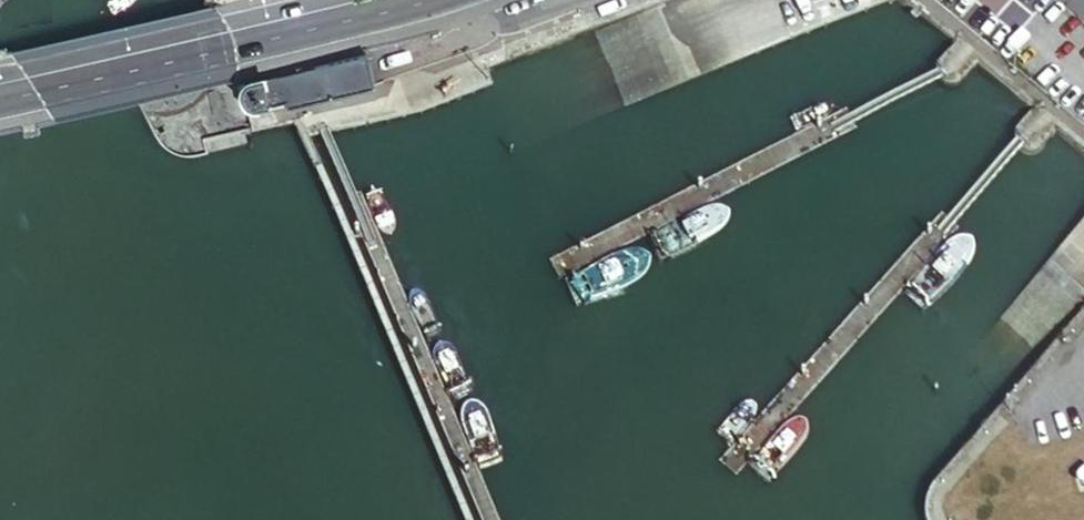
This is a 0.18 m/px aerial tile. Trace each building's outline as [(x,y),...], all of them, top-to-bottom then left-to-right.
[(298,72),(306,104),(343,96),(368,91),(359,59),(359,58),(334,64),(298,72)] [(283,110),(306,104),(298,72),(274,78),(280,105),(282,104),(283,110)] [(256,110),(280,105),(274,78),(243,84),(239,88),(237,94),(237,102),(241,107),(248,111),(256,110)]
